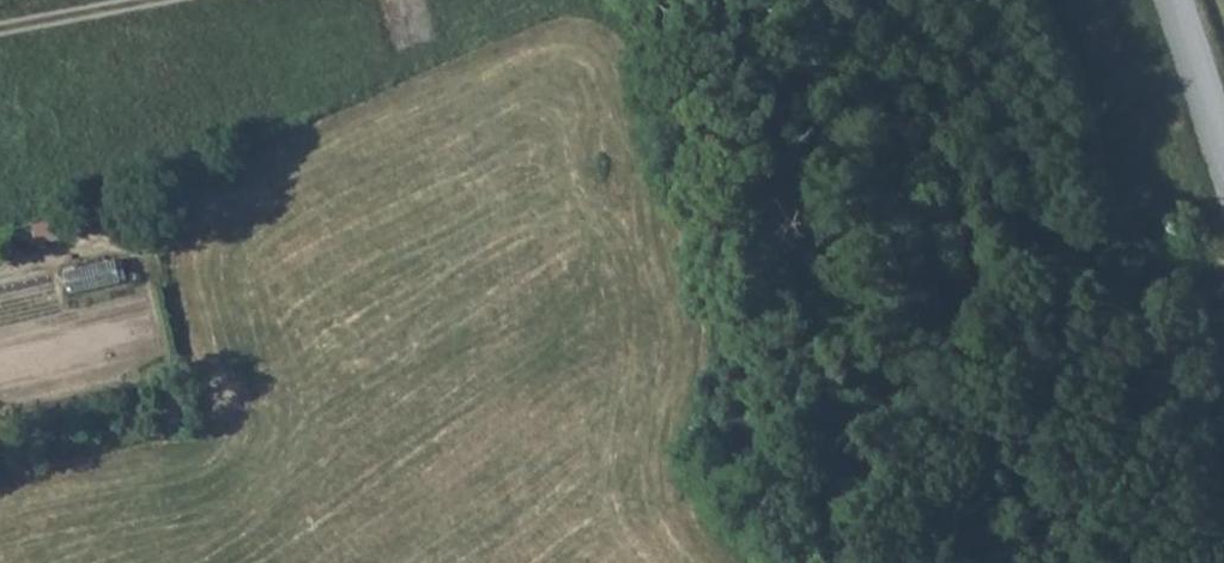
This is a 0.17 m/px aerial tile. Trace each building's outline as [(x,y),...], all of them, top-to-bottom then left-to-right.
[(98,241),(90,216),(43,226),(49,252),(98,241)] [(118,260),(66,269),(70,289),(121,280),(118,260)]
